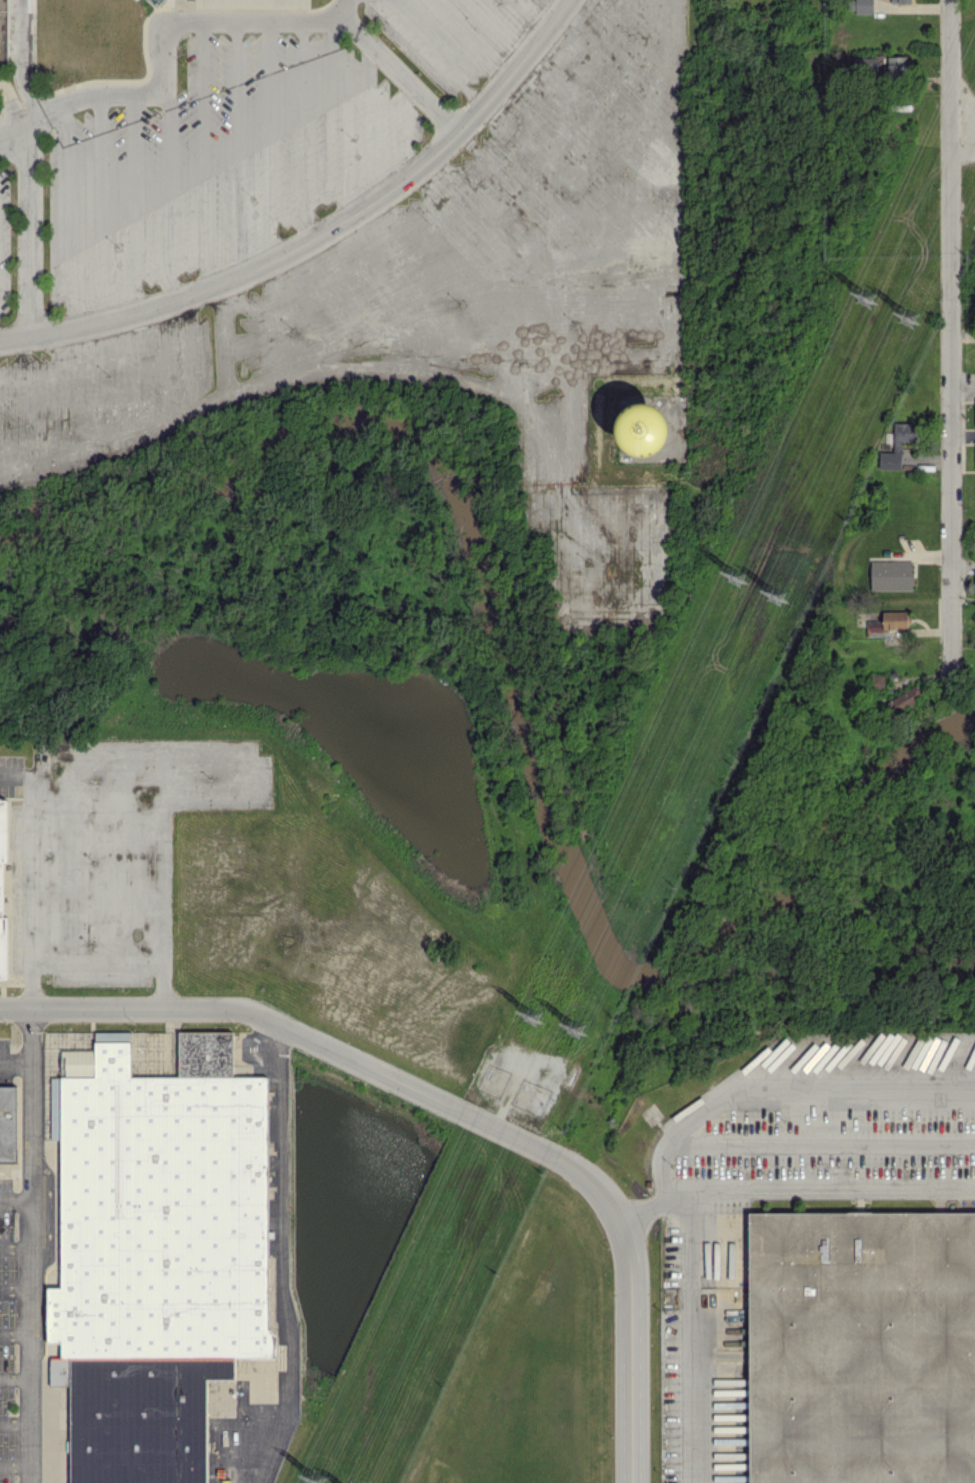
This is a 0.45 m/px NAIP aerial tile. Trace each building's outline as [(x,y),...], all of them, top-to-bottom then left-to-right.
[(856,13),(873,13),(873,0),(855,0),(856,13)] [(906,55),(888,56),(888,73),(906,72),(906,55)] [(876,56),(854,57),(854,72),(876,71),(876,56)] [(900,468),(901,440),(915,441),(916,423),(894,422),(893,451),(879,451),(879,467),(900,468)] [(870,590),(912,590),(913,560),(871,560),(870,590)] [(883,611),(883,629),(909,628),(908,610),(883,611)] [(882,619),(866,620),(867,632),(882,632),(882,619)] [(889,701),(897,714),(924,697),(916,684),(889,701)] [(207,1378),(235,1378),(235,1357),(276,1357),(277,1331),(267,1331),(268,1076),(234,1076),(234,1031),(179,1031),(179,1076),(131,1076),(131,1031),(95,1031),(95,1050),(62,1050),(61,1287),(48,1287),(47,1342),(61,1342),(61,1357),(50,1356),(50,1385),(71,1385),(70,1482),(207,1482),(207,1378)] [(60,1076),(51,1076),(52,1138),(61,1138),(60,1076)] [(17,1161),(17,1085),(0,1085),(0,1161),(17,1161)] [(747,1482),(974,1482),(974,1210),(748,1210),(747,1482)]
